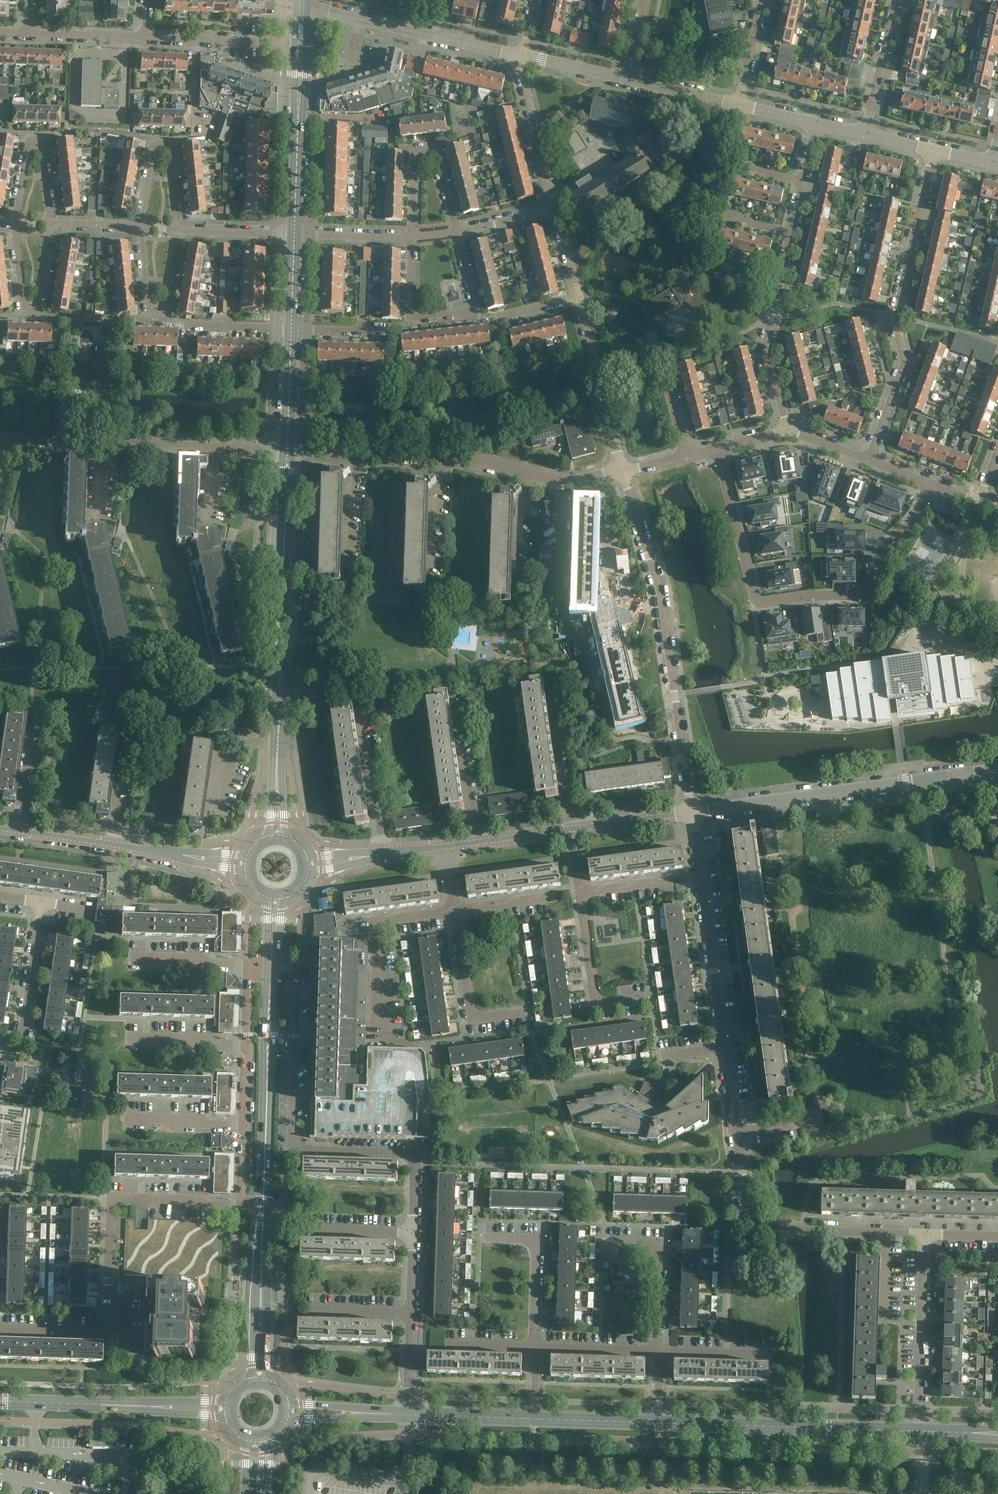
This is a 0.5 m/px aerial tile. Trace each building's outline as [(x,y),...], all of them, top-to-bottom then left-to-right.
[(107,9),(125,9),(126,9),(124,9),(125,5),(126,5),(125,5),(126,0),(108,0),(107,9)] [(178,0),(165,0),(165,11),(177,12),(178,0)] [(190,0),(178,0),(177,12),(189,12),(190,0)] [(201,0),(190,0),(189,12),(201,13),(201,0)] [(213,0),(201,0),(201,13),(213,13),(213,0)] [(225,0),(213,0),(213,13),(225,13),(225,0)] [(237,0),(225,0),(225,13),(237,14),(237,0)] [(237,14),(273,15),(274,0),(237,0),(237,14)] [(468,2),(459,0),(456,0),(452,15),(464,18),(468,2)] [(517,3),(503,0),(502,0),(499,11),(515,15),(517,3)] [(567,3),(554,0),(551,0),(549,11),(564,14),(567,3)] [(709,16),(729,12),(727,0),(725,0),(723,0),(702,0),(703,6),(707,5),(709,16)] [(806,0),(805,0),(785,0),(783,7),(799,11),(803,12),(806,0)] [(875,3),(862,0),(859,0),(857,12),(872,15),(875,3)] [(931,16),(933,4),(931,3),(927,3),(927,2),(925,1),(925,2),(918,0),(916,12),(931,16)] [(956,0),(950,0),(948,7),(954,9),(956,0)] [(971,0),(965,0),(962,11),(968,12),(971,0)] [(983,15),(989,17),(997,19),(997,1),(993,0),(986,0),(982,15),(983,15)] [(621,15),(624,4),(608,1),(606,12),(621,15)] [(479,5),(468,2),(464,18),(475,20),(479,5)] [(821,9),(820,15),(825,16),(828,5),(819,3),(818,8),(821,9)] [(64,20),(65,8),(47,7),(48,7),(47,11),(46,11),(46,12),(47,12),(46,18),(46,20),(48,20),(52,20),(64,20)] [(796,22),(799,11),(783,7),(781,19),(796,22)] [(125,10),(125,9),(107,9),(107,22),(119,22),(123,23),(123,22),(125,22),(125,20),(125,14),(124,13),(124,10),(125,10)] [(512,26),(515,15),(499,11),(497,23),(512,26)] [(562,25),(564,14),(549,11),(546,22),(562,25)] [(619,27),(621,15),(606,12),(603,23),(619,27)] [(732,25),(729,12),(709,16),(713,35),(739,30),(738,23),(732,25)] [(869,26),(872,15),(857,12),(854,23),(869,26)] [(935,17),(931,16),(916,12),(913,24),(932,28),(935,17)] [(989,17),(983,15),(980,27),(997,31),(997,19),(989,17)] [(802,23),(796,22),(781,19),(778,31),(793,34),(796,35),(797,29),(799,28),(801,28),(802,23)] [(559,37),(562,25),(546,22),(543,33),(559,37)] [(616,38),(619,27),(603,23),(601,34),(616,38)] [(866,38),(869,26),(854,23),(851,35),(866,38)] [(929,40),(932,28),(913,24),(910,36),(929,40)] [(980,27),(977,39),(997,43),(997,31),(980,27)] [(576,43),(579,33),(572,31),(571,34),(570,39),(570,42),(576,43)] [(791,46),(793,34),(778,31),(775,42),(782,44),(780,50),(793,52),(794,46),(791,46)] [(586,45),(588,39),(588,35),(582,33),(579,44),(586,45)] [(864,50),(866,38),(851,35),(845,33),(842,45),(849,46),(864,50)] [(614,49),(616,38),(601,34),(598,46),(614,49)] [(927,52),(929,40),(910,36),(908,47),(927,52)] [(997,46),(997,43),(977,39),(976,44),(982,46),(981,52),(996,55),(997,46)] [(799,48),(794,46),(793,52),(780,50),(779,55),(791,58),(793,52),(798,54),(799,48)] [(861,61),(864,50),(849,46),(846,58),(843,57),(841,63),(844,63),(851,65),(853,59),(861,61)] [(924,63),(927,52),(908,47),(905,59),(924,63)] [(15,65),(15,51),(4,50),(3,65),(15,65)] [(411,99),(417,73),(420,61),(406,57),(406,56),(403,55),(403,54),(389,50),(387,58),(385,66),(384,70),(384,71),(386,71),(390,85),(391,84),(396,102),(401,101),(401,102),(411,99)] [(26,66),(27,51),(15,51),(15,65),(26,66)] [(38,66),(38,51),(27,51),(26,66),(38,66)] [(49,66),(50,52),(38,51),(38,66),(49,66)] [(62,52),(50,52),(49,66),(61,67),(62,52)] [(993,67),(996,55),(981,52),(978,63),(993,67)] [(152,70),(153,55),(141,55),(141,60),(135,60),(135,69),(140,69),(140,70),(152,70)] [(164,70),(164,55),(153,55),(152,70),(164,70)] [(175,71),(175,56),(164,55),(164,70),(175,71)] [(187,56),(175,56),(175,71),(186,71),(186,74),(192,75),(192,63),(187,63),(187,56)] [(213,111),(226,71),(214,67),(214,57),(200,56),(200,61),(199,106),(213,111)] [(435,77),(438,62),(427,59),(427,62),(424,75),(435,77)] [(864,68),(865,62),(861,61),(853,59),(851,65),(864,68)] [(921,75),(924,63),(905,59),(902,71),(907,72),(906,78),(919,81),(921,75)] [(81,106),(82,106),(101,107),(101,106),(106,106),(106,107),(120,108),(121,90),(106,89),(106,90),(101,90),(102,61),(82,61),(81,106)] [(424,75),(427,62),(420,61),(417,73),(424,75)] [(446,80),(449,64),(438,62),(435,77),(446,80)] [(844,63),(842,70),(850,72),(850,70),(851,65),(844,63)] [(991,78),(993,67),(978,63),(975,75),(991,78)] [(457,82),(461,67),(449,64),(446,80),(457,82)] [(786,83),(789,67),(788,67),(777,65),(778,64),(777,64),(777,65),(774,79),(773,79),(773,80),(774,80),(785,83),(786,83)] [(797,86),(801,70),(802,65),(796,64),(795,69),(789,67),(786,83),(797,85),(797,86)] [(862,73),(864,68),(851,65),(850,70),(862,73)] [(468,85),(472,69),(461,67),(457,82),(468,85)] [(479,87),(483,72),(472,69),(468,85),(479,87)] [(809,88),(812,72),(812,73),(801,70),(797,86),(798,86),(798,85),(809,88)] [(861,79),(862,73),(850,70),(849,76),(861,79)] [(235,97),(241,76),(240,75),(240,76),(228,71),(226,71),(213,111),(221,114),(227,116),(229,109),(235,97)] [(396,102),(391,84),(390,85),(386,71),(384,71),(372,74),(371,74),(381,106),(390,104),(396,102)] [(490,90),(494,74),(483,72),(479,87),(490,90)] [(821,91),(824,75),(813,73),(812,72),(809,88),(820,91),(821,91)] [(832,94),(836,78),(836,74),(825,72),(824,75),(821,91),(832,93),(832,94)] [(381,106),(371,74),(371,75),(358,78),(356,79),(366,111),(381,106)] [(505,77),(494,74),(490,90),(502,93),(505,77)] [(988,90),(991,78),(975,75),(969,74),(967,86),(979,89),(978,93),(990,96),(992,91),(988,90)] [(246,113),(256,81),(244,77),(241,76),(235,97),(229,109),(227,116),(233,118),(235,112),(240,114),(246,113)] [(860,85),(861,79),(849,76),(848,81),(847,83),(860,85)] [(846,88),(847,83),(848,81),(847,80),(847,81),(836,78),(832,94),(833,94),(833,93),(844,96),(845,96),(846,88)] [(918,87),(919,81),(906,78),(905,78),(907,79),(906,84),(918,87)] [(366,111),(356,79),(355,79),(342,83),(341,83),(350,113),(359,113),(366,111)] [(258,81),(256,81),(246,113),(270,115),(276,115),(277,88),(270,85),(270,86),(258,82),(258,81)] [(350,113),(341,83),(340,84),(328,87),(327,87),(326,88),(331,106),(333,105),(333,109),(343,106),(344,113),(350,113)] [(858,91),(860,85),(847,83),(846,88),(851,90),(858,91)] [(331,106),(326,88),(325,88),(326,88),(321,89),(320,112),(344,113),(343,106),(333,109),(333,105),(331,106)] [(912,112),(916,96),(917,93),(912,91),(911,95),(904,94),(903,93),(903,94),(897,92),(895,102),(901,104),(900,108),(900,109),(901,109),(912,112)] [(989,103),(990,96),(978,93),(976,100),(989,103)] [(571,198),(576,206),(581,214),(582,213),(592,228),(604,221),(594,205),(649,172),(648,170),(654,166),(652,163),(656,160),(658,162),(663,159),(667,145),(656,136),(644,153),(634,138),(636,129),(648,131),(652,115),(635,111),(636,109),(635,108),(634,109),(626,107),(626,106),(625,106),(626,99),(607,95),(606,102),(605,102),(596,100),(595,99),(590,121),(591,121),(600,123),(601,123),(610,125),(611,125),(620,127),(621,128),(621,127),(625,128),(622,140),(634,159),(593,184),(590,180),(578,187),(581,192),(571,198)] [(924,114),(928,99),(927,99),(916,97),(916,96),(912,112),(924,114)] [(936,117),(939,102),(940,97),(936,96),(936,98),(928,96),(928,99),(924,114),(936,117)] [(988,108),(989,103),(976,100),(975,105),(988,108)] [(403,107),(401,102),(401,101),(396,102),(390,104),(391,110),(403,107)] [(948,119),(951,104),(940,102),(939,102),(936,117),(948,119)] [(971,124),(973,117),(972,117),(974,111),(975,105),(963,102),(962,107),(959,123),(960,122),(970,124),(970,125),(971,125),(972,124),(971,124)] [(150,127),(151,111),(139,111),(139,110),(141,110),(142,104),(138,104),(138,109),(135,109),(134,126),(138,126),(150,127)] [(962,107),(951,105),(951,104),(948,119),(959,122),(959,123),(962,107)] [(36,123),(36,108),(29,108),(29,105),(27,105),(27,106),(25,106),(24,123),(36,123)] [(986,114),(988,108),(975,105),(974,111),(986,114)] [(24,123),(25,106),(23,106),(23,108),(13,107),(12,123),(24,123)] [(47,124),(48,107),(46,106),(44,106),(44,109),(36,108),(36,123),(47,124)] [(50,109),(50,107),(48,107),(47,124),(59,124),(60,109),(50,109)] [(496,112),(499,123),(514,119),(511,108),(496,112)] [(162,127),(162,112),(151,111),(150,127),(162,127)] [(985,120),(986,114),(974,111),(972,117),(973,117),(985,120)] [(173,128),(174,112),(162,112),(162,127),(173,128)] [(186,112),(174,112),(173,128),(185,128),(186,112)] [(230,125),(233,118),(227,116),(221,114),(219,122),(230,125)] [(445,115),(433,117),(435,133),(447,131),(445,115)] [(435,133),(433,117),(422,118),(424,134),(435,133)] [(424,134),(422,118),(411,119),(412,135),(424,134)] [(412,135),(411,119),(399,121),(401,136),(412,135)] [(517,130),(514,119),(499,123),(501,134),(517,130)] [(228,130),(230,125),(219,122),(217,128),(228,131),(228,130)] [(247,123),(246,138),(246,153),(267,153),(267,147),(267,142),(271,141),(271,136),(267,135),(268,135),(268,130),(268,123),(247,123)] [(348,156),(349,126),(336,126),(336,125),(328,125),(328,132),(327,132),(327,136),(328,136),(328,137),(324,138),(324,142),(327,143),(327,144),(327,149),(327,155),(348,156)] [(226,137),(228,131),(217,128),(215,133),(226,137)] [(754,146),(757,131),(752,129),(750,128),(749,129),(744,128),(741,143),(742,143),(754,146)] [(520,141),(517,130),(501,134),(504,145),(520,141)] [(766,149),(770,133),(766,132),(764,132),(757,131),(754,146),(766,149)] [(217,140),(224,142),(226,137),(215,133),(213,139),(217,140)] [(779,151),(782,136),(776,135),(777,135),(774,134),(770,133),(766,149),(772,150),(779,151)] [(0,136),(0,148),(12,150),(14,139),(0,136)] [(788,138),(782,136),(779,151),(791,154),(791,155),(792,155),(795,139),(791,138),(789,137),(788,138)] [(57,140),(58,152),(73,150),(72,138),(57,140)] [(483,151),(480,138),(475,140),(478,152),(483,151)] [(140,143),(125,140),(123,152),(138,154),(140,143)] [(523,152),(520,141),(504,145),(507,156),(523,152)] [(199,154),(198,142),(183,144),(184,156),(199,154)] [(462,144),(447,148),(450,159),(465,155),(462,144)] [(12,150),(0,148),(0,160),(10,162),(12,150)] [(828,148),(825,161),(840,164),(843,152),(828,148)] [(74,162),(73,150),(58,152),(59,163),(74,162)] [(136,166),(138,154),(123,152),(121,163),(136,166)] [(404,152),(388,152),(387,164),(403,164),(404,152)] [(525,163),(523,152),(507,156),(510,167),(525,163)] [(267,160),(267,153),(246,153),(245,183),(266,184),(266,177),(267,172),(266,172),(270,171),(270,166),(267,165),(267,160)] [(201,166),(199,154),(184,156),(185,167),(201,166)] [(347,186),(348,156),(327,155),(327,162),(326,162),(326,166),(327,166),(327,167),(323,168),(323,172),(326,173),(326,174),(326,179),(326,185),(347,186)] [(468,166),(465,155),(450,159),(453,170),(468,166)] [(875,174),(879,158),(867,155),(863,171),(875,174)] [(887,176),(891,161),(879,158),(875,174),(887,176)] [(10,162),(0,160),(0,172),(8,173),(10,162)] [(837,175),(840,164),(825,161),(823,172),(837,175)] [(899,179),(903,163),(891,161),(887,176),(899,179)] [(76,173),(74,162),(59,163),(61,175),(76,173)] [(134,177),(136,166),(121,163),(119,175),(134,177)] [(528,174),(525,163),(510,167),(513,178),(528,174)] [(403,175),(403,164),(387,164),(387,175),(403,175)] [(202,177),(201,166),(185,167),(187,179),(202,177)] [(471,177),(468,166),(453,170),(455,181),(471,177)] [(835,187),(837,175),(823,172),(820,184),(823,185),(834,188),(834,187),(835,187)] [(77,185),(76,173),(61,175),(62,187),(77,185)] [(531,185),(528,174),(513,178),(515,189),(531,185)] [(132,189),(134,177),(119,175),(117,186),(132,189)] [(403,187),(403,175),(387,175),(387,186),(403,187)] [(945,175),(942,187),(957,190),(960,178),(945,175)] [(203,189),(202,177),(187,179),(188,190),(203,189)] [(474,188),(471,177),(455,181),(458,192),(474,188)] [(742,196),(746,181),(740,180),(740,179),(738,179),(733,178),(730,194),(730,193),(742,196)] [(755,199),(758,184),(754,183),(752,182),(746,181),(742,196),(755,199)] [(992,200),(996,185),(984,182),(980,198),(992,200)] [(266,190),(266,184),(245,183),(244,213),(265,214),(265,207),(266,207),(266,202),(265,202),(269,201),(269,196),(266,195),(266,190)] [(768,202),(771,187),(765,185),(763,185),(758,184),(755,199),(768,202)] [(78,196),(77,185),(62,187),(63,198),(78,196)] [(346,216),(347,186),(326,185),(326,192),(325,192),(325,196),(326,196),(326,197),(322,198),(322,202),(325,203),(325,204),(325,209),(325,216),(346,216)] [(534,197),(531,185),(515,189),(518,201),(534,197)] [(833,193),(834,188),(823,185),(821,190),(833,193)] [(130,200),(132,189),(117,186),(115,198),(130,200)] [(402,198),(403,187),(387,186),(386,198),(402,198)] [(777,188),(771,187),(768,202),(780,205),(784,190),(779,189),(779,188),(777,188)] [(954,202),(957,190),(942,187),(940,199),(954,202)] [(477,199),(474,188),(458,192),(461,203),(477,199)] [(204,200),(203,189),(188,190),(189,202),(204,200)] [(832,199),(833,193),(821,190),(820,196),(832,199)] [(80,208),(78,196),(63,198),(65,210),(66,210),(66,211),(70,210),(70,209),(80,208)] [(833,199),(832,199),(820,196),(819,196),(817,207),(830,210),(833,199)] [(128,212),(130,200),(115,198),(113,209),(122,211),(122,212),(126,213),(127,212),(128,212)] [(402,210),(402,198),(386,198),(386,209),(402,210)] [(479,210),(477,199),(461,203),(464,214),(479,210)] [(886,199),(883,211),(897,214),(900,202),(886,199)] [(952,214),(954,202),(940,199),(937,211),(940,212),(951,214),(952,214)] [(206,212),(204,200),(189,202),(190,214),(192,214),(192,215),(196,214),(196,213),(206,212)] [(828,221),(830,210),(817,207),(814,218),(828,221)] [(402,221),(402,210),(386,209),(386,221),(402,221)] [(895,225),(897,214),(883,211),(881,222),(895,225)] [(949,225),(950,219),(939,217),(937,223),(949,225)] [(825,233),(828,221),(814,218),(811,230),(825,233)] [(892,236),(895,225),(881,222),(878,233),(892,236)] [(949,225),(937,223),(936,222),(934,234),(947,237),(950,225),(949,225)] [(541,226),(526,230),(529,241),(544,237),(541,226)] [(731,247),(734,232),(729,231),(729,230),(726,230),(721,229),(718,245),(719,244),(731,247)] [(515,242),(513,233),(512,230),(505,232),(509,244),(514,243),(515,242)] [(823,244),(825,233),(811,230),(809,241),(823,244)] [(509,244),(505,232),(499,233),(502,246),(503,245),(509,244)] [(743,250),(747,235),(743,234),(743,233),(741,233),(734,232),(731,247),(743,250)] [(889,247),(892,236),(878,233),(876,244),(889,247)] [(945,248),(947,237),(934,234),(931,245),(945,248)] [(756,253),(759,238),(753,236),(751,235),(751,236),(747,235),(743,250),(756,253)] [(547,248),(544,237),(529,241),(531,252),(547,248)] [(765,239),(759,238),(756,253),(768,256),(769,256),(772,240),(768,239),(766,239),(765,239)] [(63,240),(62,251),(61,252),(77,255),(78,247),(78,243),(69,241),(69,240),(65,240),(65,241),(63,240)] [(487,240),(471,243),(474,255),(490,251),(487,240)] [(112,244),(113,256),(128,254),(127,242),(125,243),(125,241),(121,242),(121,243),(112,244)] [(820,255),(823,244),(809,241),(806,252),(820,255)] [(189,245),(187,256),(202,259),(204,247),(195,246),(195,244),(191,244),(191,245),(189,245)] [(887,259),(889,247),(876,244),(873,255),(887,259)] [(942,259),(945,248),(931,245),(928,256),(942,259)] [(550,259),(547,248),(531,252),(534,263),(550,259)] [(243,249),(242,279),(263,280),(263,273),(263,269),(263,268),(267,267),(267,263),(263,262),(263,261),(264,261),(264,257),(264,250),(243,249)] [(401,251),(385,250),(384,262),(400,263),(401,251)] [(493,262),(490,253),(490,251),(474,255),(477,266),(493,262)] [(75,266),(77,255),(61,252),(60,264),(75,266)] [(344,252),(324,252),(324,258),(323,258),(323,263),(323,264),(320,264),(320,269),(323,270),(323,271),(323,275),(323,282),(344,283),(344,252)] [(818,266),(820,255),(806,252),(804,263),(818,266)] [(129,266),(128,254),(113,256),(114,267),(129,266)] [(884,270),(887,259),(873,255),(871,267),(884,270)] [(200,270),(202,259),(187,256),(185,268),(200,270)] [(651,302),(659,314),(659,315),(660,315),(659,314),(664,311),(664,312),(665,311),(673,306),(680,302),(680,303),(684,302),(685,302),(691,305),(692,306),(692,305),(698,309),(699,309),(706,312),(705,313),(706,313),(713,300),(692,288),(690,284),(689,284),(689,277),(689,276),(689,269),(689,268),(688,261),(689,261),(689,260),(688,260),(688,256),(673,256),(673,260),(673,261),(673,268),(673,269),(674,276),(673,276),(673,277),(674,277),(674,284),(673,284),(671,288),(672,289),(651,302)] [(940,271),(942,259),(928,256),(926,267),(940,271)] [(552,270),(550,259),(534,263),(537,274),(552,270)] [(400,274),(400,263),(384,262),(384,274),(400,274)] [(495,273),(493,262),(477,266),(480,277),(495,273)] [(815,278),(818,266),(804,263),(801,274),(815,278)] [(73,278),(75,266),(60,264),(58,275),(73,278)] [(130,277),(129,266),(114,267),(115,279),(130,277)] [(882,281),(884,270),(871,267),(868,278),(882,281)] [(937,282),(940,271),(926,267),(923,279),(937,282)] [(198,282),(200,270),(185,268),(183,279),(198,282)] [(555,281),(552,270),(537,274),(540,285),(555,281)] [(498,284),(495,273),(480,277),(483,288),(498,284)] [(400,285),(400,274),(384,274),(384,285),(400,285)] [(812,289),(815,278),(801,274),(799,286),(812,289)] [(71,289),(73,278),(58,275),(56,287),(71,289)] [(132,289),(130,277),(115,279),(116,291),(132,289)] [(879,292),(882,281),(868,278),(866,289),(879,292)] [(196,293),(198,282),(183,279),(181,291),(196,293)] [(263,287),(263,280),(242,279),(241,310),(262,310),(262,303),(262,299),(262,298),(266,297),(266,293),(262,292),(262,291),(263,291),(263,287)] [(934,293),(937,282),(923,279),(921,290),(934,293)] [(558,292),(555,281),(540,285),(543,296),(558,292)] [(343,313),(344,283),(323,282),(323,288),(322,288),(322,293),(322,294),(319,294),(319,299),(322,300),(322,301),(322,305),(322,312),(343,313)] [(836,294),(839,283),(833,282),(830,293),(836,294)] [(990,282),(988,293),(997,296),(997,284),(990,282)] [(501,295),(498,284),(483,288),(485,299),(501,295)] [(399,297),(400,285),(384,285),(384,296),(399,297)] [(70,301),(71,289),(56,287),(54,298),(70,301)] [(133,300),(132,289),(116,291),(117,297),(115,297),(115,301),(111,302),(111,305),(118,304),(118,302),(133,300)] [(877,304),(879,292),(866,289),(863,301),(877,304)] [(932,304),(934,293),(921,290),(918,301),(932,304)] [(194,305),(196,293),(181,291),(179,302),(194,305)] [(988,293),(985,304),(997,307),(997,296),(988,293)] [(504,306),(501,295),(485,299),(488,310),(504,306)] [(7,296),(0,297),(0,309),(8,308),(7,296)] [(399,308),(399,297),(384,296),(383,308),(399,308)] [(68,313),(70,301),(54,298),(52,310),(68,313)] [(134,312),(133,300),(118,302),(118,304),(119,314),(134,312)] [(929,316),(932,304),(918,301),(916,313),(929,316)] [(192,316),(194,305),(179,302),(177,314),(192,316)] [(997,310),(997,307),(985,304),(982,316),(996,319),(997,310)] [(399,320),(399,308),(383,308),(383,319),(399,320)] [(558,319),(552,321),(556,337),(567,334),(562,316),(559,317),(558,319)] [(993,330),(996,319),(982,316),(980,327),(993,330)] [(846,322),(849,334),(862,330),(859,319),(846,322)] [(556,337),(552,321),(545,322),(544,321),(541,322),(545,340),(556,337)] [(545,340),(541,322),(537,323),(537,324),(531,326),(535,342),(545,340)] [(18,342),(18,323),(15,323),(14,325),(7,324),(7,341),(18,342)] [(29,342),(29,325),(22,325),(21,323),(18,323),(18,342),(29,342)] [(40,342),(40,324),(37,324),(36,325),(29,325),(29,342),(40,342)] [(43,324),(40,324),(40,342),(51,343),(51,326),(44,326),(43,324)] [(481,325),(478,326),(480,344),(491,343),(489,326),(482,327),(481,325)] [(480,344),(478,326),(474,326),(473,328),(467,328),(469,345),(480,344)] [(535,342),(531,326),(524,327),(523,326),(520,327),(524,345),(535,342)] [(144,346),(144,327),(143,327),(142,329),(133,328),(132,345),(144,346)] [(155,346),(155,329),(148,329),(147,327),(144,327),(144,346),(155,346)] [(524,345),(520,327),(516,328),(516,330),(509,331),(513,348),(524,345)] [(165,347),(166,328),(163,328),(162,329),(155,329),(155,346),(165,347)] [(169,328),(166,328),(165,347),(177,347),(177,330),(170,330),(169,328)] [(458,346),(456,328),(452,328),(452,330),(445,331),(447,348),(458,346)] [(469,345),(467,328),(460,329),(459,328),(456,328),(458,346),(469,345)] [(436,349),(434,330),(431,331),(430,332),(424,333),(425,350),(436,349)] [(447,348),(445,331),(438,332),(437,330),(434,330),(436,349),(447,348)] [(865,341),(862,330),(849,334),(852,345),(865,341)] [(425,350),(424,333),(417,334),(416,332),(412,333),(415,351),(425,350)] [(415,351),(412,333),(409,333),(408,335),(401,335),(403,352),(415,351)] [(951,350),(969,357),(975,340),(974,339),(974,340),(970,338),(969,337),(969,338),(964,336),(963,335),(958,334),(959,333),(958,333),(951,350)] [(786,338),(789,349),(802,346),(799,334),(786,338)] [(208,356),(208,338),(205,338),(204,339),(197,339),(196,352),(192,352),(192,356),(208,356)] [(218,357),(219,340),(212,340),(211,338),(208,338),(208,356),(218,357)] [(229,357),(230,339),(227,338),(226,340),(219,340),(218,357),(229,357)] [(240,358),(241,341),(234,340),(233,339),(230,339),(229,357),(240,358)] [(251,358),(252,339),(248,339),(247,341),(241,341),(240,358),(251,358)] [(255,339),(252,339),(251,358),(262,358),(263,341),(256,341),(255,339)] [(868,353),(865,341),(852,345),(855,356),(868,353)] [(979,341),(976,350),(973,358),(991,364),(997,348),(996,347),(996,348),(991,346),(990,345),(986,344),(985,343),(984,343),(980,342),(980,341),(979,341)] [(330,361),(330,342),(327,342),(326,343),(319,343),(318,360),(330,361)] [(341,361),(341,344),(334,344),(333,342),(330,342),(330,361),(341,361)] [(351,361),(352,343),(349,343),(348,344),(341,344),(341,361),(351,361)] [(362,362),(363,345),(356,345),(355,343),(352,343),(351,361),(362,362)] [(373,362),(374,343),(370,343),(369,345),(363,345),(362,362),(373,362)] [(377,344),(374,343),(373,362),(384,362),(385,345),(378,345),(377,344)] [(942,359),(946,350),(946,348),(933,343),(929,354),(942,359)] [(805,357),(802,346),(789,349),(791,360),(805,357)] [(747,347),(737,350),(733,351),(736,362),(750,359),(747,347)] [(871,364),(868,353),(855,356),(857,367),(871,364)] [(938,370),(942,359),(929,354),(925,365),(938,370)] [(808,368),(805,357),(791,360),(794,371),(808,368)] [(753,370),(750,359),(736,362),(739,373),(753,370)] [(679,365),(682,376),(696,372),(693,361),(679,365)] [(874,375),(871,364),(857,367),(860,378),(874,375)] [(934,381),(938,370),(925,365),(921,376),(934,381)] [(811,379),(808,368),(794,371),(797,382),(811,379)] [(755,381),(753,370),(739,373),(742,385),(755,381)] [(699,384),(696,372),(682,376),(685,387),(699,384)] [(876,386),(874,375),(860,378),(863,390),(876,386)] [(930,391),(934,381),(921,376),(917,387),(930,391)] [(991,377),(987,388),(997,392),(997,380),(991,377)] [(813,390),(811,379),(797,382),(800,393),(813,390)] [(758,392),(755,381),(742,385),(745,396),(758,392)] [(701,395),(699,384),(685,387),(688,398),(701,395)] [(926,402),(930,391),(917,387),(913,397),(926,402)] [(997,399),(997,392),(987,388),(983,399),(996,404),(997,399)] [(816,401),(813,390),(800,393),(803,405),(809,403),(816,401)] [(761,403),(758,392),(745,396),(748,407),(761,403)] [(704,406),(701,395),(688,398),(691,410),(704,406)] [(922,413),(926,402),(913,397),(909,408),(922,413)] [(992,415),(996,404),(983,399),(979,410),(992,415)] [(824,419),(829,407),(817,403),(816,401),(809,403),(812,415),(824,419)] [(764,415),(761,403),(748,407),(751,418),(764,415)] [(707,417),(704,406),(691,410),(693,421),(707,417)] [(835,425),(840,411),(829,407),(824,419),(823,421),(835,425)] [(988,425),(992,415),(979,410),(975,421),(988,425)] [(847,430),(852,416),(840,411),(835,425),(847,430)] [(726,412),(720,414),(719,414),(722,425),(729,424),(726,412)] [(863,420),(852,416),(847,430),(858,434),(863,420)] [(710,429),(707,417),(693,421),(696,432),(710,429)] [(984,436),(988,425),(975,421),(971,432),(984,436)] [(560,424),(561,425),(562,429),(561,429),(562,436),(566,435),(572,459),(596,453),(595,451),(596,448),(594,447),(588,422),(565,427),(564,423),(560,424)] [(546,440),(562,436),(561,429),(562,429),(561,425),(530,433),(534,447),(547,444),(546,440)] [(910,452),(915,437),(903,433),(898,447),(910,452)] [(921,456),(926,441),(915,437),(910,452),(921,456)] [(932,460),(938,446),(926,441),(921,456),(932,460)] [(943,464),(949,450),(938,446),(932,460),(943,464)] [(955,468),(960,454),(949,450),(943,464),(955,468)] [(799,468),(797,456),(790,457),(790,454),(774,456),(778,482),(800,479),(801,483),(807,483),(807,467),(799,468)] [(972,458),(960,454),(955,468),(966,473),(972,458)] [(110,550),(109,550),(104,526),(85,526),(87,459),(85,459),(85,457),(68,457),(65,538),(66,538),(79,538),(79,539),(80,539),(80,540),(83,540),(109,652),(131,647),(131,646),(130,646),(108,550),(110,550)] [(737,465),(741,484),(742,483),(744,490),(754,488),(752,481),(765,477),(761,459),(751,461),(750,461),(747,462),(746,462),(737,465)] [(221,554),(220,549),(215,530),(196,530),(198,463),(196,462),(196,461),(179,461),(176,542),(177,542),(190,542),(191,542),(191,544),(194,544),(220,655),(242,650),(241,650),(219,554),(221,554)] [(815,474),(812,482),(816,484),(813,493),(828,499),(827,504),(833,506),(839,491),(833,489),(840,472),(823,465),(820,475),(815,474)] [(341,582),(344,479),(344,478),(347,475),(348,475),(351,472),(348,468),(344,472),(344,470),(344,471),(339,466),(333,471),(332,471),(332,469),(331,469),(331,477),(323,477),(322,488),(325,488),(325,497),(322,497),(322,507),(324,508),(324,517),(322,517),(321,527),(324,527),(323,536),(321,536),(321,547),(323,547),(323,556),(320,556),(320,566),(322,566),(322,576),(320,576),(330,577),(330,581),(330,582),(341,583),(341,582)] [(852,476),(841,504),(858,510),(855,518),(862,521),(867,507),(862,505),(865,497),(866,496),(865,496),(866,494),(867,493),(866,493),(870,483),(863,480),(862,480),(860,479),(859,479),(852,476)] [(405,587),(416,588),(415,592),(415,593),(426,593),(429,490),(430,481),(429,481),(429,482),(424,477),(419,482),(417,482),(417,480),(416,480),(416,488),(408,488),(408,499),(410,499),(410,508),(407,508),(407,518),(410,518),(409,528),(407,527),(406,538),(409,538),(409,547),(406,547),(406,558),(408,558),(408,567),(405,567),(405,577),(408,577),(407,587),(405,586),(405,587)] [(490,598),(500,598),(508,598),(509,585),(506,585),(507,579),(509,579),(509,566),(507,566),(507,559),(510,559),(510,546),(508,546),(508,539),(510,540),(511,526),(508,526),(508,520),(511,520),(511,507),(509,507),(509,500),(515,500),(515,491),(514,491),(514,493),(509,487),(504,492),(502,492),(502,491),(501,491),(501,499),(493,499),(493,509),(495,509),(495,518),(492,518),(492,529),(495,529),(494,538),(492,538),(491,549),(494,549),(494,558),(491,558),(491,568),(493,568),(493,578),(491,578),(490,588),(493,588),(492,597),(490,597),(490,598)] [(900,513),(906,496),(882,487),(878,497),(872,495),(868,507),(867,509),(889,517),(891,510),(900,513)] [(796,493),(797,502),(805,500),(804,492),(796,493)] [(778,521),(775,506),(780,505),(779,498),(764,501),(765,506),(764,506),(759,507),(749,509),(750,518),(751,518),(752,524),(760,523),(761,527),(770,526),(769,522),(778,521)] [(620,725),(642,720),(643,720),(642,719),(638,720),(637,715),(616,624),(620,623),(615,600),(596,599),(599,503),(596,503),(596,502),(579,501),(576,612),(590,612),(590,614),(594,614),(620,725)] [(843,533),(843,524),(827,524),(827,533),(832,533),(832,541),(832,543),(836,543),(836,550),(852,550),(851,556),(861,556),(861,550),(863,550),(865,550),(865,541),(863,541),(864,533),(843,533)] [(785,552),(782,534),(789,533),(788,526),(776,528),(777,535),(761,537),(762,544),(759,544),(760,547),(758,547),(759,553),(761,553),(761,555),(785,552)] [(10,645),(20,643),(19,643),(0,559),(0,648),(10,645)] [(856,584),(856,562),(854,562),(854,559),(845,559),(845,562),(826,562),(826,563),(821,562),(821,577),(826,577),(826,579),(833,580),(833,584),(856,584)] [(795,585),(793,570),(799,569),(798,562),(785,564),(786,571),(768,574),(769,580),(768,580),(769,589),(779,587),(779,589),(787,588),(787,586),(795,585)] [(511,603),(509,603),(500,603),(500,612),(508,612),(509,604),(511,604),(511,603)] [(822,622),(821,616),(820,616),(819,610),(803,613),(806,636),(817,635),(818,643),(832,641),(829,623),(821,624),(821,622),(822,622)] [(864,617),(864,611),(855,611),(855,610),(847,610),(847,611),(839,610),(838,615),(831,615),(833,631),(839,631),(839,627),(848,627),(854,628),(854,627),(864,627),(864,621),(864,617)] [(790,630),(789,622),(782,623),(781,615),(771,617),(772,619),(765,620),(767,639),(780,637),(782,644),(798,642),(796,629),(790,630)] [(340,616),(333,617),(328,618),(330,628),(342,625),(340,616)] [(975,696),(974,685),(972,674),(970,661),(969,659),(970,659),(970,658),(955,660),(955,658),(955,657),(940,659),(940,657),(940,656),(926,659),(925,656),(926,656),(854,666),(854,667),(854,669),(840,671),(840,672),(841,674),(826,676),(827,679),(826,679),(829,694),(830,705),(832,717),(833,720),(832,720),(845,718),(847,718),(847,720),(847,721),(862,719),(862,721),(862,722),(876,720),(877,722),(876,722),(876,723),(891,721),(888,699),(895,698),(902,697),(903,706),(904,713),(934,715),(934,714),(933,712),(938,711),(948,709),(947,707),(952,706),(962,704),(961,704),(961,701),(976,699),(975,699),(975,696)] [(546,799),(552,798),(556,798),(540,678),(530,679),(530,680),(531,685),(522,687),(523,687),(524,697),(523,697),(524,697),(525,706),(525,707),(527,716),(526,716),(526,717),(527,716),(528,725),(527,726),(528,726),(529,735),(529,736),(531,745),(530,745),(531,745),(532,755),(531,755),(532,755),(533,764),(533,765),(535,774),(534,774),(534,775),(535,774),(536,783),(535,783),(535,784),(536,784),(537,793),(537,794),(546,793),(547,798),(546,798),(546,799)] [(451,812),(457,811),(461,811),(445,691),(435,692),(435,693),(436,693),(436,698),(427,700),(428,700),(429,710),(428,710),(429,710),(430,719),(430,720),(432,729),(431,729),(431,730),(432,730),(433,739),(432,739),(433,739),(434,748),(434,749),(436,758),(435,758),(435,759),(436,759),(437,768),(436,768),(437,768),(438,777),(438,778),(440,787),(439,787),(439,788),(440,788),(441,796),(440,796),(441,797),(442,806),(442,807),(451,806),(452,811),(451,811),(451,812)] [(356,825),(362,825),(366,824),(350,704),(340,706),(341,711),(332,713),(332,714),(333,714),(334,723),(333,723),(333,724),(334,724),(335,732),(335,733),(337,742),(336,742),(336,743),(337,743),(338,752),(337,752),(337,753),(338,753),(339,762),(341,771),(340,771),(340,772),(341,772),(342,781),(341,781),(342,782),(343,790),(343,791),(345,800),(344,800),(344,801),(345,801),(346,810),(345,810),(346,810),(347,820),(356,819),(357,825),(356,825)] [(16,795),(15,795),(27,715),(21,714),(21,716),(6,714),(4,724),(7,725),(5,734),(3,734),(1,744),(4,744),(2,753),(0,753),(0,764),(1,764),(0,771),(0,793),(2,794),(1,802),(2,802),(2,801),(4,801),(8,807),(14,802),(14,803),(16,795)] [(230,722),(221,724),(223,731),(234,729),(232,722),(230,722)] [(120,728),(114,727),(114,729),(99,727),(97,738),(100,738),(98,747),(96,747),(94,757),(97,757),(96,767),(93,766),(92,777),(94,777),(93,786),(90,786),(89,796),(91,796),(90,806),(88,805),(87,806),(95,807),(94,815),(95,815),(95,814),(97,814),(101,820),(107,815),(107,817),(109,808),(108,808),(120,728)] [(200,830),(201,830),(202,822),(199,821),(200,809),(198,809),(199,802),(201,803),(203,789),(200,789),(201,783),(204,783),(206,770),(203,770),(204,763),(207,764),(208,751),(206,750),(207,744),(209,744),(209,743),(191,741),(190,751),(192,752),(191,761),(188,760),(187,771),(189,771),(188,780),(186,780),(184,790),(187,791),(186,800),(183,799),(182,810),(184,810),(183,819),(181,818),(180,819),(188,820),(187,828),(188,828),(188,827),(190,827),(194,833),(200,828),(200,830)] [(212,741),(205,787),(207,787),(214,741),(212,741)] [(649,765),(652,785),(652,784),(664,783),(665,783),(664,778),(667,778),(665,760),(661,761),(661,763),(661,764),(649,765)] [(652,785),(649,765),(636,767),(639,786),(651,784),(651,785),(652,785)] [(639,786),(636,767),(624,769),(623,769),(626,788),(627,788),(639,786)] [(626,788),(623,769),(611,771),(611,770),(613,790),(614,790),(614,789),(626,788)] [(613,790),(611,770),(610,770),(610,771),(598,772),(601,792),(601,791),(613,790)] [(601,792),(598,772),(586,774),(585,774),(588,793),(601,791),(601,792)] [(488,797),(491,817),(503,815),(504,815),(516,813),(517,813),(529,811),(527,792),(526,792),(514,794),(513,794),(501,796),(489,798),(488,797)] [(393,811),(396,830),(408,828),(409,828),(421,826),(422,826),(434,824),(434,825),(432,805),(431,805),(419,807),(418,807),(406,809),(394,811),(394,810),(393,811)] [(788,1101),(793,1100),(792,1092),(791,1092),(789,1092),(754,837),(756,836),(756,837),(757,836),(763,835),(764,843),(766,857),(779,855),(775,823),(774,823),(774,824),(755,827),(755,826),(750,826),(750,828),(740,828),(740,833),(732,834),(769,1101),(777,1100),(778,1104),(788,1101)] [(681,849),(674,850),(650,853),(652,873),(684,868),(681,849)] [(652,873),(650,853),(619,857),(622,877),(652,873)] [(622,877),(619,857),(588,861),(591,881),(622,877)] [(0,865),(0,885),(6,886),(9,866),(0,865)] [(40,870),(9,866),(6,886),(37,890),(40,870)] [(561,885),(559,866),(528,870),(530,889),(561,885)] [(70,875),(40,870),(37,890),(67,894),(70,875)] [(530,889),(528,870),(497,874),(500,894),(530,889)] [(106,880),(101,879),(100,889),(107,890),(107,892),(123,892),(119,892),(120,882),(119,882),(119,877),(121,877),(121,876),(120,876),(113,875),(113,876),(107,876),(107,873),(106,880)] [(500,894),(497,874),(466,878),(468,898),(500,894)] [(78,876),(70,875),(67,894),(98,899),(100,889),(101,879),(78,876)] [(439,902),(438,892),(437,882),(406,887),(408,906),(439,902)] [(408,906),(406,887),(375,891),(378,911),(408,906)] [(122,907),(123,892),(107,892),(107,890),(100,889),(98,899),(96,906),(122,907)] [(378,911),(375,891),(344,895),(346,915),(378,911)] [(664,905),(666,918),(683,915),(681,903),(674,904),(674,903),(672,904),(664,905)] [(122,914),(122,907),(96,906),(94,922),(105,922),(122,922),(122,914)] [(222,919),(216,919),(215,938),(214,938),(214,952),(237,953),(239,913),(222,913),(222,919)] [(122,914),(122,922),(121,935),(152,936),(153,917),(127,916),(127,914),(122,914)] [(685,927),(683,915),(666,918),(667,930),(685,927)] [(335,916),(318,919),(318,938),(324,938),(317,1138),(334,1139),(334,1136),(405,1138),(407,1097),(417,1097),(430,1097),(424,1053),(420,1049),(365,1047),(369,939),(338,938),(335,916)] [(184,918),(153,917),(152,936),(184,937),(184,918)] [(215,938),(216,919),(196,918),(184,918),(184,937),(214,938),(215,938)] [(541,922),(543,935),(560,932),(558,920),(552,921),(549,921),(541,922)] [(121,935),(122,922),(105,922),(105,935),(121,935)] [(15,940),(17,927),(10,927),(10,926),(8,926),(0,925),(0,938),(15,940)] [(686,939),(685,927),(667,930),(669,942),(686,939)] [(562,945),(560,932),(543,935),(544,947),(562,945)] [(56,933),(55,945),(72,948),(73,936),(74,936),(65,934),(63,934),(56,933)] [(419,939),(420,952),(438,950),(436,937),(429,938),(427,938),(419,939)] [(15,940),(0,938),(0,950),(13,952),(15,940)] [(688,951),(686,939),(669,942),(671,954),(688,951)] [(70,960),(72,948),(55,945),(53,957),(70,960)] [(563,957),(562,945),(544,947),(546,959),(563,957)] [(13,952),(0,950),(0,962),(12,964),(13,952)] [(440,962),(438,950),(420,952),(422,964),(440,962)] [(690,963),(688,951),(671,954),(672,966),(690,963)] [(68,972),(70,960),(53,957),(51,969),(68,972)] [(565,969),(563,957),(546,959),(548,971),(565,969)] [(12,964),(0,962),(0,975),(10,976),(12,964)] [(441,974),(440,962),(422,964),(424,976),(441,974)] [(691,976),(690,963),(672,966),(674,978),(691,976)] [(67,984),(68,972),(51,969),(50,982),(67,984)] [(567,981),(565,969),(548,971),(550,983),(567,981)] [(216,987),(225,988),(227,989),(235,981),(227,973),(226,974),(216,974),(216,987)] [(443,986),(441,974),(424,976),(426,988),(443,986)] [(10,976),(0,975),(0,987),(8,988),(10,976)] [(693,988),(691,976),(674,978),(676,990),(693,988)] [(568,993),(567,981),(550,983),(551,995),(568,993)] [(65,996),(67,984),(50,982),(48,994),(65,996)] [(445,998),(443,986),(426,988),(427,1000),(445,998)] [(8,988),(0,987),(0,999),(6,1000),(8,988)] [(695,1000),(693,988),(676,990),(677,1002),(695,1000)] [(235,1033),(236,1001),(236,993),(205,993),(205,999),(213,999),(212,1019),(218,1019),(218,1033),(235,1033)] [(570,1005),(568,993),(551,995),(553,1007),(570,1005)] [(63,1008),(65,996),(48,994),(46,1006),(63,1008)] [(150,1017),(151,997),(119,996),(118,1016),(150,1017)] [(181,1018),(182,998),(151,997),(150,1017),(181,1018)] [(213,999),(205,999),(182,998),(181,1018),(212,1019),(213,999)] [(446,1010),(445,998),(427,1000),(429,1012),(446,1010)] [(696,1012),(695,1000),(677,1002),(679,1014),(696,1012)] [(572,1017),(570,1005),(553,1007),(555,1019),(554,1019),(554,1020),(563,1018),(563,1019),(565,1019),(565,1018),(572,1017)] [(61,1020),(63,1008),(46,1006),(44,1018),(61,1020)] [(448,1022),(446,1010),(429,1012),(431,1024),(448,1022)] [(698,1024),(696,1012),(679,1014),(681,1026),(689,1025),(689,1026),(691,1025),(698,1024)] [(64,1020),(61,1020),(44,1018),(43,1030),(49,1031),(51,1032),(51,1031),(65,1033),(67,1024),(64,1020)] [(450,1034),(448,1022),(431,1024),(432,1037),(441,1035),(441,1036),(443,1036),(443,1035),(450,1034)] [(645,1029),(644,1022),(632,1024),(634,1041),(647,1040),(645,1031),(646,1031),(646,1029),(645,1029)] [(634,1041),(632,1024),(620,1026),(622,1043),(634,1041)] [(622,1043),(620,1026),(608,1027),(610,1045),(622,1043)] [(610,1045),(608,1027),(596,1029),(598,1046),(610,1045)] [(598,1046),(596,1029),(584,1031),(586,1048),(598,1046)] [(586,1048),(584,1031),(571,1032),(572,1039),(572,1041),(574,1050),(586,1048)] [(522,1039),(510,1041),(512,1058),(525,1056),(523,1048),(524,1048),(524,1046),(523,1046),(522,1039)] [(512,1058),(510,1041),(498,1042),(500,1060),(512,1058)] [(500,1060),(498,1042),(486,1044),(488,1061),(500,1060)] [(488,1061),(486,1044),(474,1046),(476,1063),(488,1061)] [(476,1063),(474,1046),(462,1047),(464,1065),(476,1063)] [(464,1065),(462,1047),(449,1049),(450,1056),(450,1058),(452,1066),(464,1065)] [(224,1053),(223,1054),(213,1054),(212,1068),(222,1068),(224,1070),(232,1061),(224,1053)] [(33,1098),(37,1069),(1,1064),(0,1074),(0,1093),(33,1098)] [(232,1114),(233,1082),(232,1081),(232,1077),(232,1073),(227,1073),(227,1074),(202,1073),(202,1079),(211,1079),(210,1099),(209,1099),(208,1113),(232,1114)] [(667,1108),(658,1102),(657,1101),(655,1105),(639,1093),(638,1097),(623,1086),(613,1088),(614,1092),(595,1094),(596,1098),(577,1101),(578,1105),(567,1106),(573,1123),(578,1121),(579,1124),(603,1125),(602,1129),(622,1131),(621,1135),(640,1136),(639,1140),(657,1141),(666,1135),(668,1139),(684,1129),(686,1132),(702,1122),(704,1126),(709,1123),(709,1103),(703,1105),(703,1075),(667,1108)] [(147,1097),(148,1077),(116,1076),(116,1096),(147,1097)] [(179,1098),(179,1078),(148,1077),(147,1097),(179,1098)] [(211,1079),(202,1079),(179,1078),(179,1098),(209,1099),(210,1099),(211,1079)] [(13,1181),(13,1175),(18,1176),(21,1156),(16,1156),(17,1151),(21,1152),(22,1145),(23,1136),(19,1135),(20,1131),(24,1131),(26,1117),(22,1116),(22,1111),(0,1108),(0,1179),(13,1181)] [(222,1150),(230,1142),(222,1133),(221,1135),(211,1135),(210,1148),(220,1148),(222,1150)] [(230,1194),(231,1162),(231,1154),(223,1154),(214,1154),(214,1160),(208,1160),(207,1179),(213,1180),(213,1194),(230,1194)] [(145,1177),(145,1158),(114,1157),(113,1176),(145,1177)] [(176,1178),(177,1159),(145,1158),(145,1177),(176,1178)] [(207,1179),(208,1160),(177,1159),(176,1178),(207,1179)] [(335,1180),(336,1160),(304,1159),(303,1179),(335,1180)] [(367,1161),(336,1160),(335,1180),(366,1181),(367,1161)] [(398,1162),(367,1161),(366,1181),(397,1182),(398,1162)] [(438,1173),(438,1186),(455,1186),(456,1174),(447,1173),(445,1173),(438,1173)] [(906,1194),(822,1191),(821,1215),(822,1215),(822,1214),(832,1214),(832,1215),(833,1215),(833,1213),(849,1214),(849,1216),(850,1216),(850,1214),(884,1215),(884,1217),(885,1217),(885,1215),(904,1215),(904,1214),(909,1214),(909,1216),(910,1216),(910,1214),(919,1214),(919,1218),(920,1218),(920,1216),(954,1217),(954,1219),(955,1219),(955,1217),(989,1218),(989,1220),(989,1218),(997,1218),(997,1197),(916,1194),(916,1184),(915,1184),(907,1184),(907,1183),(906,1183),(906,1194)] [(455,1198),(455,1186),(438,1186),(438,1198),(455,1198)] [(502,1209),(503,1192),(491,1191),(490,1191),(490,1199),(489,1202),(490,1202),(490,1208),(502,1209)] [(514,1209),(515,1192),(503,1192),(502,1209),(514,1209)] [(527,1210),(527,1193),(515,1192),(514,1209),(527,1210)] [(539,1210),(539,1193),(527,1193),(527,1210),(539,1210)] [(551,1210),(551,1193),(539,1193),(539,1210),(551,1210)] [(563,1194),(551,1193),(551,1210),(563,1211),(564,1204),(564,1202),(564,1193),(563,1193),(563,1194)] [(626,1213),(626,1196),(614,1195),(613,1203),(613,1206),(613,1212),(626,1213)] [(638,1213),(638,1196),(626,1196),(626,1213),(638,1213)] [(650,1214),(650,1196),(638,1196),(638,1213),(650,1214)] [(662,1214),(663,1197),(650,1196),(650,1214),(662,1214)] [(674,1214),(675,1197),(663,1197),(662,1214),(674,1214)] [(687,1198),(675,1197),(674,1214),(687,1215),(687,1208),(688,1206),(687,1206),(687,1197),(687,1198)] [(454,1211),(455,1198),(438,1198),(437,1210),(454,1211)] [(26,1207),(19,1206),(17,1206),(9,1206),(8,1219),(25,1219),(26,1207)] [(71,1209),(71,1212),(71,1221),(88,1221),(89,1209),(82,1208),(80,1208),(71,1208),(71,1209)] [(454,1223),(454,1211),(437,1210),(437,1222),(454,1223)] [(25,1231),(25,1219),(8,1219),(8,1231),(25,1231)] [(196,1357),(196,1355),(200,1355),(201,1334),(201,1316),(209,1316),(210,1279),(221,1279),(223,1232),(211,1232),(212,1222),(149,1219),(148,1219),(148,1230),(136,1229),(136,1219),(126,1219),(124,1276),(146,1277),(145,1315),(148,1315),(148,1322),(144,1322),(143,1353),(154,1353),(154,1356),(157,1356),(157,1358),(158,1358),(159,1356),(161,1356),(161,1354),(189,1355),(189,1357),(192,1357),(192,1359),(193,1359),(193,1357),(196,1357)] [(88,1233),(88,1221),(71,1221),(71,1233),(88,1233)] [(454,1235),(454,1223),(437,1222),(437,1234),(454,1235)] [(560,1226),(560,1238),(577,1239),(577,1227),(578,1227),(578,1226),(569,1226),(567,1225),(567,1226),(560,1226)] [(684,1230),(683,1242),(700,1243),(701,1231),(701,1230),(692,1230),(692,1229),(690,1229),(690,1230),(684,1230)] [(25,1243),(25,1231),(8,1231),(7,1243),(25,1243)] [(87,1245),(88,1233),(71,1233),(70,1245),(87,1245)] [(453,1247),(454,1235),(437,1234),(436,1246),(453,1247)] [(577,1251),(577,1239),(560,1238),(559,1251),(577,1251)] [(333,1240),(302,1239),(301,1259),(332,1260),(333,1240)] [(364,1241),(333,1240),(332,1260),(363,1261),(364,1241)] [(395,1242),(364,1241),(363,1261),(395,1262),(395,1242)] [(700,1255),(700,1243),(683,1242),(683,1254),(700,1255)] [(24,1256),(25,1243),(7,1243),(7,1255),(24,1256)] [(87,1258),(87,1245),(70,1245),(70,1257),(87,1258)] [(453,1259),(453,1247),(436,1246),(436,1259),(453,1259)] [(576,1263),(577,1251),(559,1251),(559,1263),(576,1263)] [(699,1267),(700,1255),(683,1254),(682,1267),(699,1267)] [(24,1268),(24,1256),(7,1255),(7,1267),(24,1268)] [(739,1256),(739,1258),(739,1266),(738,1266),(738,1267),(747,1267),(747,1266),(746,1266),(746,1256),(747,1256),(747,1255),(738,1255),(738,1256),(739,1256)] [(87,1270),(87,1258),(70,1257),(69,1269),(87,1270)] [(887,1369),(876,1369),(880,1259),(857,1258),(857,1259),(858,1259),(857,1293),(855,1293),(855,1294),(857,1294),(856,1328),(854,1328),(854,1329),(856,1329),(855,1363),(853,1363),(853,1364),(855,1364),(854,1398),(852,1398),(852,1399),(875,1399),(876,1379),(887,1379),(887,1369)] [(452,1271),(453,1259),(436,1259),(435,1271),(452,1271)] [(576,1275),(576,1263),(559,1263),(559,1275),(576,1275)] [(23,1280),(24,1268),(7,1267),(6,1279),(23,1280)] [(699,1279),(699,1267),(682,1267),(682,1279),(699,1279)] [(86,1282),(87,1270),(69,1269),(69,1281),(86,1282)] [(452,1283),(452,1271),(435,1271),(435,1283),(452,1283)] [(575,1287),(576,1275),(559,1275),(558,1287),(575,1287)] [(945,1277),(945,1289),(964,1290),(964,1278),(945,1277)] [(23,1292),(23,1280),(6,1279),(6,1291),(23,1292)] [(699,1291),(699,1279),(682,1279),(682,1291),(699,1291)] [(86,1294),(86,1282),(69,1281),(69,1293),(86,1294)] [(452,1296),(452,1283),(435,1283),(435,1295),(452,1296)] [(575,1300),(575,1287),(558,1287),(558,1299),(575,1300)] [(964,1302),(964,1290),(945,1289),(945,1301),(964,1302)] [(23,1304),(23,1292),(6,1291),(5,1304),(12,1304),(12,1305),(14,1305),(14,1304),(23,1305),(23,1304)] [(698,1304),(699,1291),(682,1291),(681,1303),(698,1304)] [(85,1307),(86,1294),(69,1293),(68,1305),(68,1306),(76,1306),(76,1307),(79,1307),(79,1306),(85,1307)] [(451,1308),(452,1296),(435,1295),(434,1307),(451,1308)] [(575,1312),(575,1300),(558,1299),(557,1311),(575,1312)] [(963,1314),(964,1302),(945,1301),(944,1313),(963,1314)] [(698,1316),(698,1304),(681,1303),(681,1315),(698,1316)] [(451,1320),(451,1308),(434,1307),(434,1320),(441,1320),(443,1320),(451,1320)] [(574,1324),(575,1312),(557,1311),(557,1324),(564,1324),(566,1324),(575,1324),(574,1324)] [(963,1326),(963,1314),(944,1313),(944,1325),(963,1326)] [(697,1328),(698,1316),(681,1315),(680,1328),(687,1328),(689,1328),(698,1328),(697,1328)] [(330,1321),(299,1320),(298,1339),(330,1340),(330,1321)] [(361,1322),(330,1321),(330,1340),(361,1341),(361,1322)] [(393,1323),(361,1322),(361,1341),(392,1342),(393,1323)] [(962,1338),(963,1326),(944,1325),(943,1337),(962,1338)] [(962,1350),(962,1338),(943,1337),(943,1349),(962,1350)] [(0,1339),(0,1359),(8,1359),(9,1339),(0,1339)] [(40,1340),(9,1339),(8,1359),(39,1360),(40,1340)] [(52,1341),(40,1340),(39,1360),(70,1361),(71,1341),(52,1341)] [(102,1342),(71,1341),(70,1361),(101,1362),(102,1342)] [(962,1362),(962,1350),(943,1349),(943,1361),(962,1362)] [(460,1354),(428,1353),(427,1373),(459,1374),(460,1354)] [(491,1355),(460,1354),(459,1374),(490,1375),(491,1355)] [(522,1356),(491,1355),(490,1375),(521,1375),(522,1356)] [(582,1377),(583,1358),(551,1357),(551,1376),(582,1377)] [(613,1378),(614,1359),(583,1358),(582,1377),(613,1378)] [(645,1379),(645,1367),(645,1360),(614,1359),(613,1378),(645,1379)] [(706,1381),(706,1362),(675,1361),(674,1380),(706,1381)] [(961,1374),(962,1362),(943,1361),(942,1373),(961,1374)] [(737,1382),(737,1363),(706,1362),(706,1381),(737,1382)] [(769,1364),(750,1363),(737,1363),(737,1382),(768,1383),(769,1364)] [(961,1386),(961,1374),(942,1373),(942,1385),(961,1386)] [(960,1398),(961,1386),(942,1385),(942,1398),(960,1398)]
